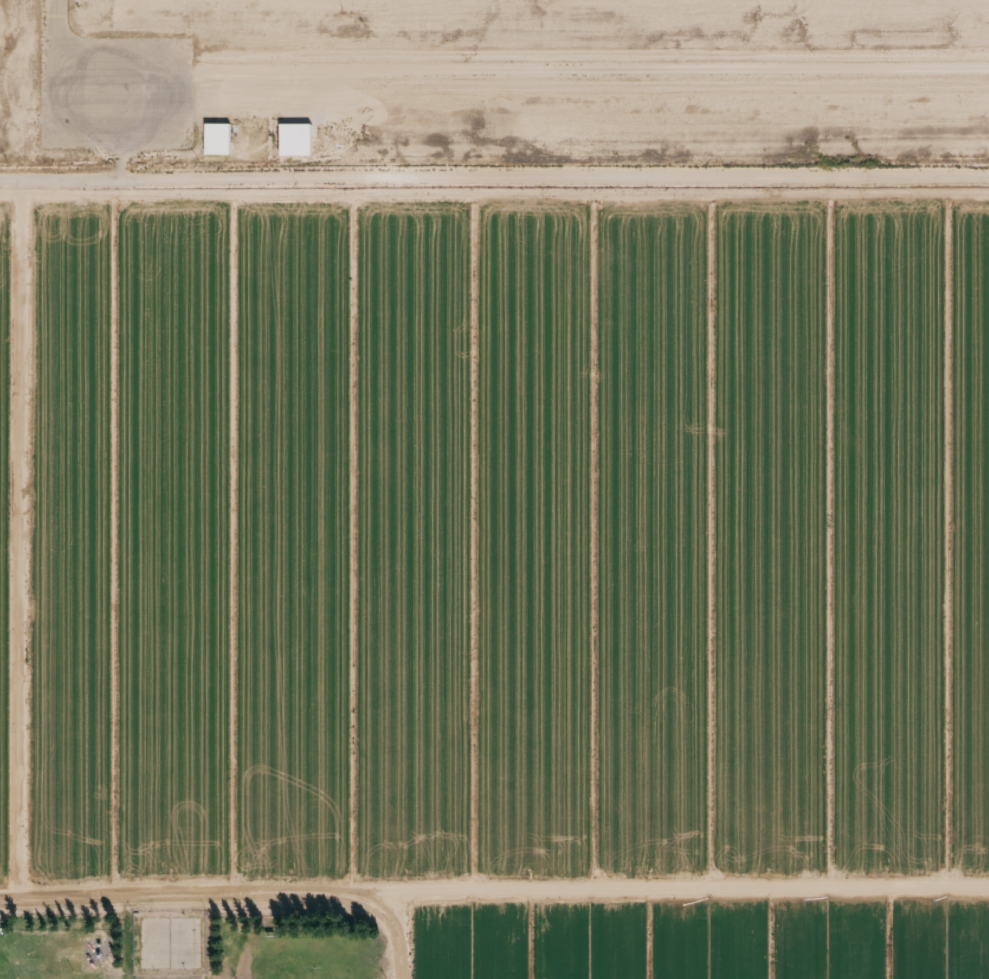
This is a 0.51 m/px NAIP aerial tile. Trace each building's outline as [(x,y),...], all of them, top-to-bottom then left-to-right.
[(207,129),(206,161),(232,162),(233,129),(207,129)]
